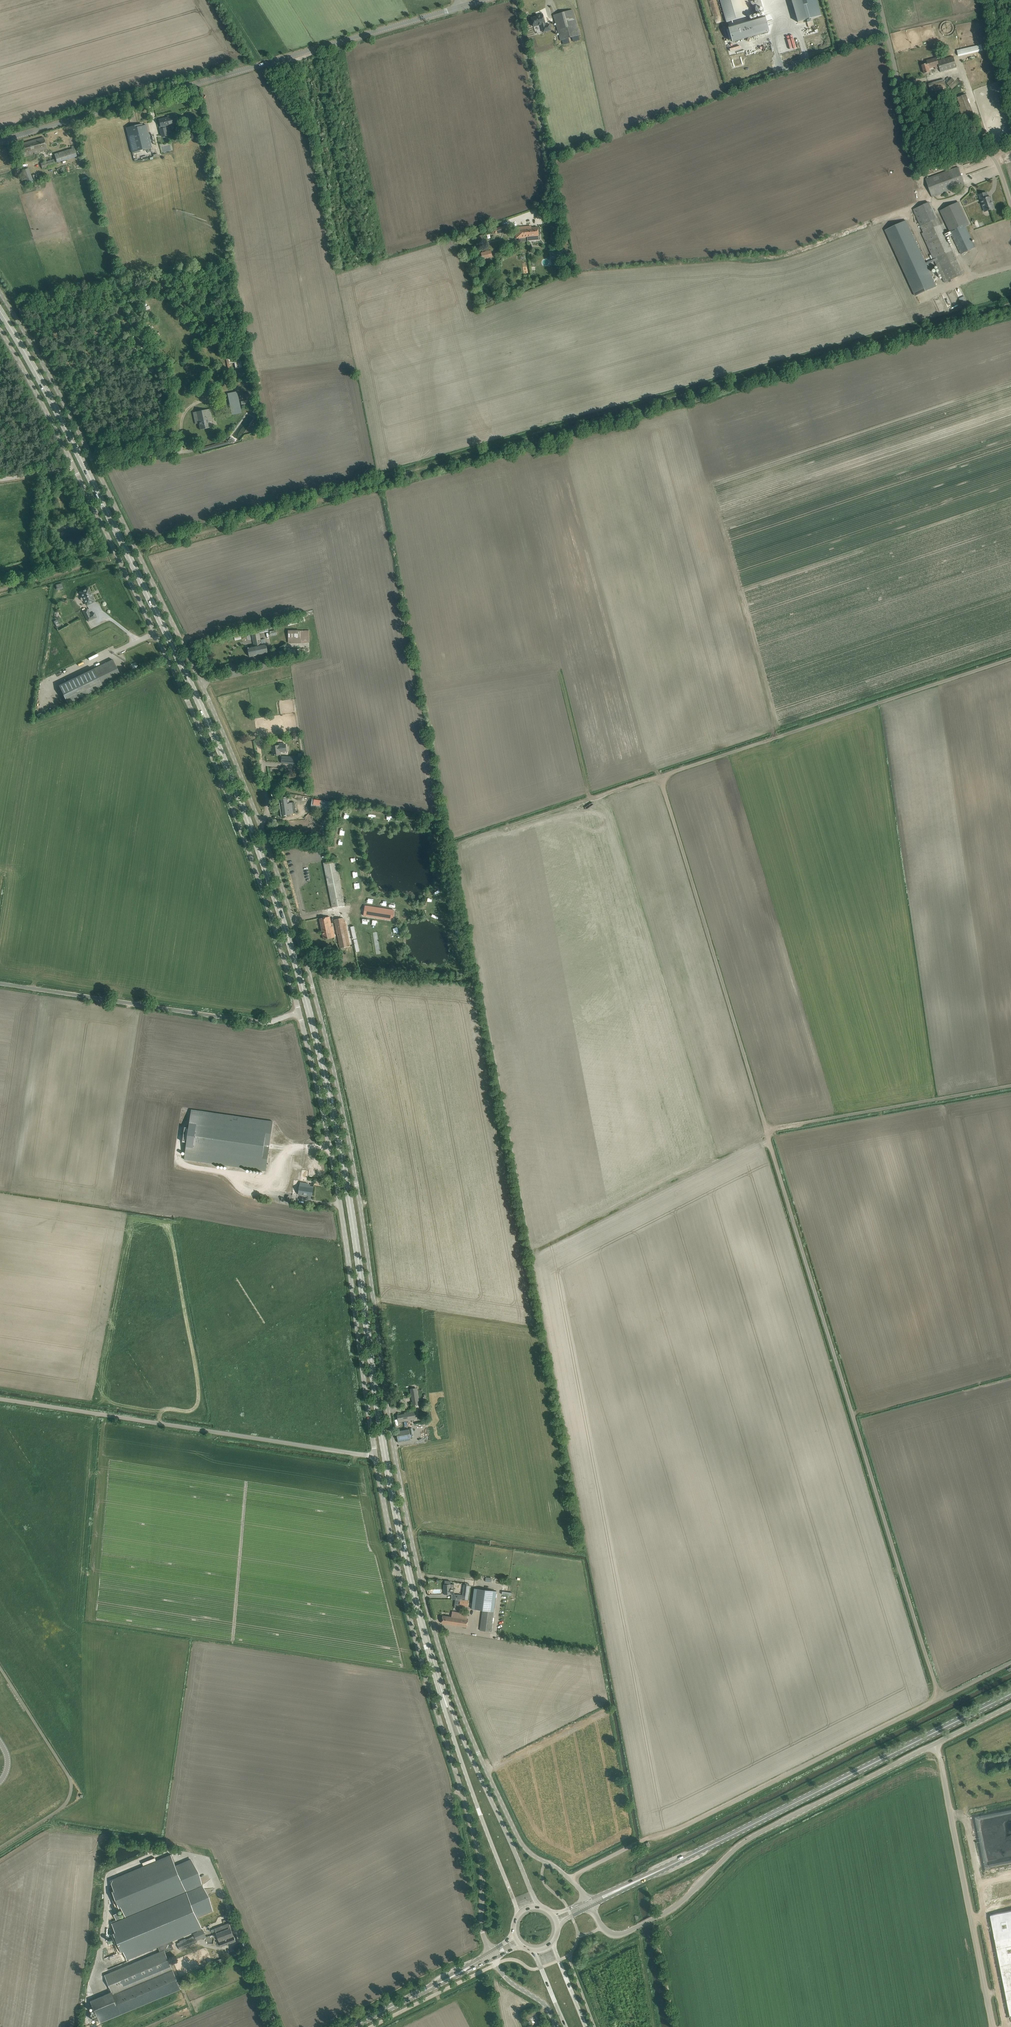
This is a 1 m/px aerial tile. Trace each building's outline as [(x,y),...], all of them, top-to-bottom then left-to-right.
[(726,22),(763,12),(760,0),(720,0),(726,22)] [(573,10),(553,15),(560,40),(580,35),(577,24),(573,10)] [(534,27),(541,25),(543,32),(551,30),(550,24),(545,25),(544,24),(545,23),(543,14),(536,16),(536,17),(531,18),(532,22),(531,22),(532,26),(533,25),(534,27)] [(765,16),(728,27),(729,30),(726,30),(729,38),(731,38),(732,42),(769,32),(765,16)] [(769,42),(760,44),(761,50),(771,48),(769,42)] [(958,56),(983,51),(981,45),(957,50),(958,56)] [(731,55),(742,52),(740,46),(729,49),(731,55)] [(953,56),(952,53),(944,55),(945,58),(938,61),(937,58),(927,61),(927,63),(922,65),(924,74),(930,72),(929,69),(935,67),(935,69),(939,68),(941,72),(957,67),(953,56)] [(980,69),(974,72),(976,78),(982,75),(980,69)] [(952,90),(958,84),(952,78),(946,84),(952,90)] [(944,80),(924,85),(925,87),(929,86),(931,92),(946,88),(944,80)] [(972,110),(966,94),(957,97),(963,113),(972,110)] [(159,120),(160,127),(177,123),(175,114),(168,116),(168,117),(159,120)] [(142,124),(126,128),(132,152),(152,148),(146,125),(142,126),(142,124)] [(47,149),(44,138),(20,144),(24,157),(33,154),(32,153),(34,152),(35,154),(39,153),(39,151),(47,149)] [(54,155),(57,163),(77,156),(74,148),(54,155)] [(42,169),(55,165),(54,159),(41,163),(42,169)] [(926,179),(927,184),(932,197),(953,189),(954,192),(957,191),(956,188),(965,185),(958,167),(926,179)] [(20,171),(25,184),(33,181),(28,168),(20,171)] [(979,195),(981,200),(985,212),(994,208),(990,197),(988,197),(986,192),(979,195)] [(924,233),(921,234),(944,283),(963,274),(946,238),(952,235),(961,254),(975,247),(965,226),(969,224),(959,201),(940,210),(950,231),(945,234),(940,225),(939,225),(936,219),(929,203),(913,210),(924,233)] [(906,221),(885,230),(915,296),(937,287),(906,221)] [(531,226),(524,227),(524,231),(525,231),(526,237),(539,236),(538,228),(531,228),(531,226)] [(526,237),(525,231),(524,231),(524,227),(516,228),(517,238),(520,238),(520,241),(525,241),(525,237),(526,237)] [(470,255),(478,253),(476,246),(462,250),(463,256),(464,256),(470,255)] [(243,348),(240,339),(233,341),(235,350),(243,348)] [(175,383),(173,382),(167,396),(169,397),(175,383)] [(238,395),(228,397),(231,411),(240,409),(238,395)] [(200,430),(210,428),(209,423),(209,422),(212,421),(210,409),(203,411),(193,413),(194,419),(195,424),(199,423),(200,430)] [(80,599),(81,601),(83,601),(84,601),(86,605),(94,601),(88,588),(80,592),(82,596),(81,597),(80,599)] [(94,613),(90,615),(87,609),(83,611),(88,621),(96,617),(94,613)] [(268,653),(266,644),(262,644),(259,633),(268,631),(267,626),(263,626),(263,627),(258,628),(259,628),(251,630),(252,634),(254,646),(248,647),(250,657),(268,653)] [(309,643),(309,630),(288,630),(289,643),(309,643)] [(59,686),(67,704),(121,678),(113,660),(59,686)] [(272,746),(273,755),(281,754),(280,752),(287,751),(286,745),(280,746),(280,745),(272,746)] [(298,764),(298,757),(282,756),(281,763),(298,764)] [(282,815),(296,813),(295,802),(290,803),(289,797),(280,799),(282,815)] [(313,801),(312,810),(332,812),(333,804),(313,801)] [(343,890),(342,884),(344,883),(343,878),(342,878),(341,874),(338,874),(336,860),(324,863),(333,908),(344,905),(341,890),(343,890)] [(351,903),(350,913),(392,920),(394,910),(351,903)] [(320,919),(324,939),(335,937),(334,930),(332,930),(330,917),(320,919)] [(334,920),(340,948),(351,946),(350,944),(352,943),(350,934),(349,935),(347,921),(344,921),(343,918),(334,920)] [(273,1121),(191,1110),(188,1127),(185,1127),(183,1142),(186,1142),(184,1159),(266,1171),(273,1121)] [(300,1182),(298,1194),(312,1196),(313,1186),(305,1185),(305,1183),(300,1182)] [(412,1402),(419,1401),(416,1388),(410,1390),(412,1402)] [(414,1411),(411,1411),(406,1412),(407,1414),(397,1415),(399,1422),(416,1419),(414,1411)] [(398,1442),(411,1440),(409,1429),(396,1431),(398,1442)] [(444,1585),(445,1594),(454,1594),(454,1588),(451,1588),(450,1584),(449,1584),(444,1585)] [(469,1585),(464,1584),(462,1594),(458,1594),(457,1599),(462,1599),(468,1600),(470,1586),(469,1586),(469,1585)] [(480,1630),(491,1632),(496,1591),(474,1588),(472,1609),(482,1610),(480,1630)] [(467,1627),(468,1619),(467,1619),(468,1614),(457,1612),(457,1614),(452,1613),(451,1617),(443,1615),(441,1623),(467,1627)] [(158,1946),(160,1952),(165,1950),(163,1944),(202,1928),(197,1917),(212,1911),(190,1859),(176,1866),(171,1854),(110,1880),(115,1891),(110,1893),(117,1910),(122,1908),(125,1916),(117,1919),(111,1922),(116,1932),(111,1934),(119,1952),(123,1951),(127,1959),(158,1946)] [(224,1925),(214,1928),(215,1931),(216,1933),(221,1947),(231,1943),(236,1941),(233,1935),(232,1935),(231,1932),(232,1932),(229,1923),(224,1925)] [(194,1936),(177,1943),(178,1945),(179,1948),(180,1949),(198,1942),(197,1940),(206,1937),(203,1931),(204,1930),(204,1929),(193,1933),(194,1936)] [(995,1940),(1010,2017),(1010,2016),(1010,1937),(995,1940)] [(112,1991),(91,2000),(100,2023),(109,2019),(181,1989),(165,1950),(160,1952),(105,1975),(112,1991)] [(540,2021),(537,2015),(529,2018),(532,2024),(540,2021)]
